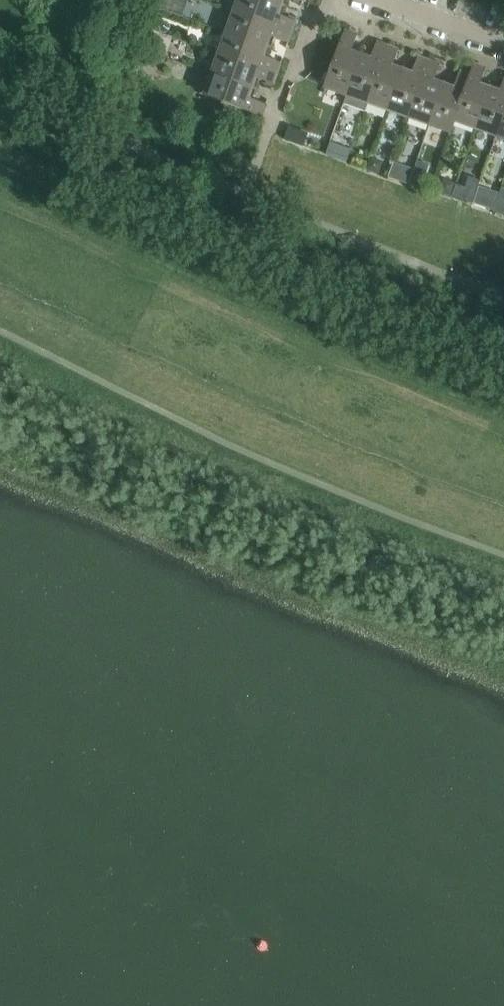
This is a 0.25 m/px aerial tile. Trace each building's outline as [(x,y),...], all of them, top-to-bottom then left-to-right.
[(265,0),(241,0),(236,13),(292,33),(296,22),(278,16),(282,6),(265,0)] [(292,33),(236,13),(229,34),(267,48),(271,38),(289,44),(292,33)] [(346,32),(326,88),(348,96),(361,57),(351,54),(358,36),(346,32)] [(154,33),(150,44),(161,48),(165,37),(154,33)] [(267,48),(229,34),(221,55),(278,75),(282,64),(264,58),(267,48)] [(388,47),(378,43),(371,61),(361,57),(348,96),(368,103),(388,47)] [(399,51),(388,47),(368,103),(389,111),(403,72),(393,69),(399,51)] [(278,75),(221,55),(214,75),(252,89),(256,79),(274,85),(278,75)] [(430,62),(419,58),(413,76),(403,72),(389,111),(410,118),(430,62)] [(440,65),(430,62),(410,118),(430,125),(444,87),(434,83),(440,65)] [(471,76),(461,73),(454,90),(444,87),(430,125),(451,133),(475,65),(471,76)] [(486,69),(475,65),(451,133),(452,133),(456,122),(476,129),(490,90),(480,87),(486,69)] [(252,89),(214,75),(206,97),(263,117),(267,105),(249,99),(252,89)] [(500,94),(490,90),(476,129),(497,136),(503,117),(503,83),(500,94)] [(341,148),(337,159),(347,162),(351,151),(341,148)] [(405,167),(400,182),(409,185),(414,170),(405,167)] [(493,194),(487,209),(492,211),(498,196),(493,194)] [(495,211),(503,214),(503,203),(499,201),(495,211)]
